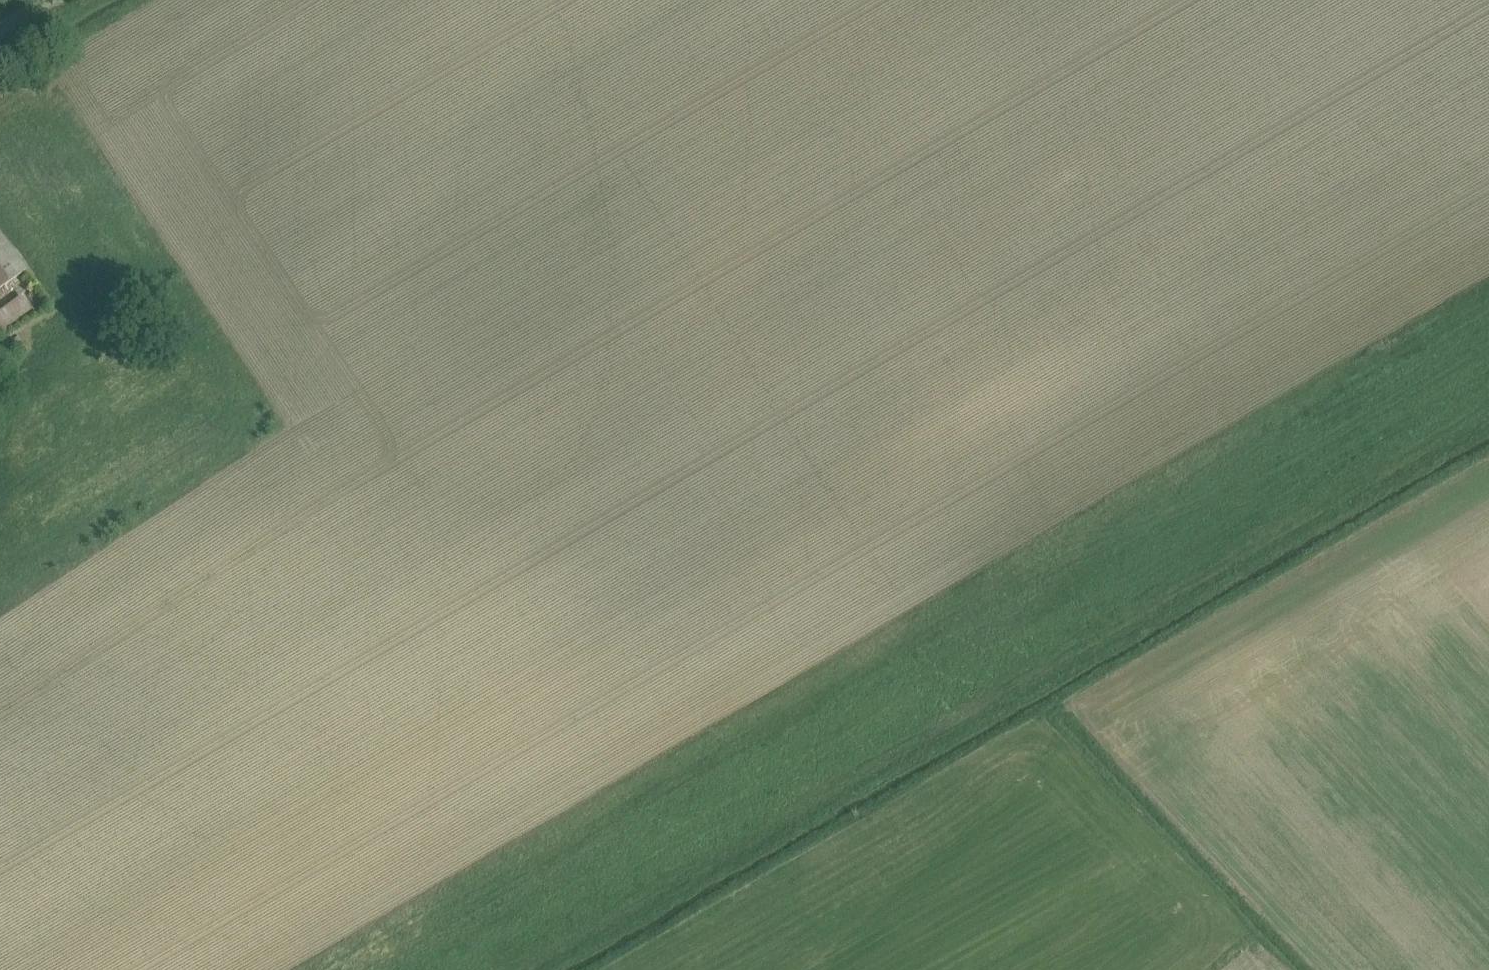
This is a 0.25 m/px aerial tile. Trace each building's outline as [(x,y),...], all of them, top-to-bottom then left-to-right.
[(0,231),(0,286),(26,268),(0,231)]
